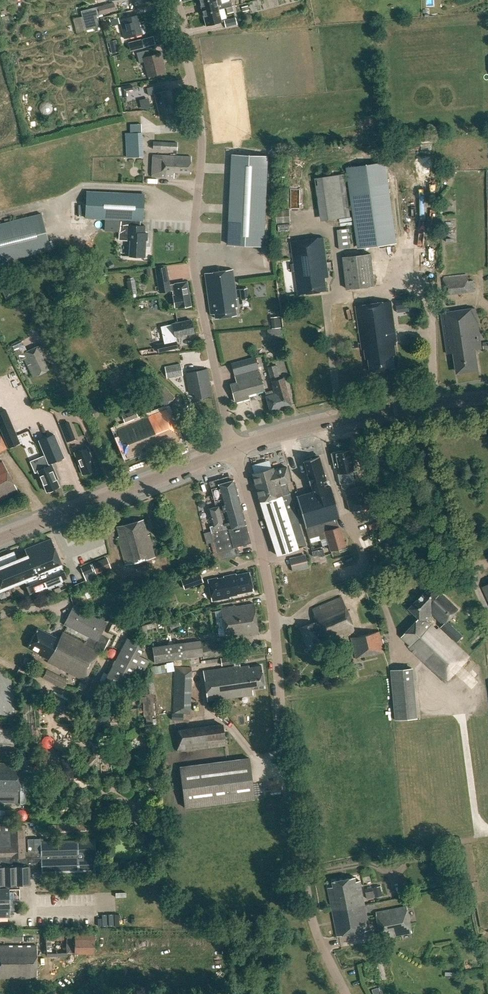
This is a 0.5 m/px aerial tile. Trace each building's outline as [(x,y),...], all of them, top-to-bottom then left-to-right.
[(203,13),(218,9),(215,0),(207,0),(200,2),(203,13)] [(97,7),(81,11),(82,17),(85,30),(99,27),(96,15),(115,10),(114,3),(97,6),(97,7)] [(203,13),(206,25),(221,21),(218,9),(203,13)] [(119,19),(123,33),(128,31),(130,37),(142,34),(137,15),(119,19)] [(237,24),(235,17),(225,20),(227,27),(237,24)] [(157,31),(146,34),(149,44),(160,41),(157,31)] [(141,39),(128,43),(130,50),(143,47),(141,39)] [(109,41),(111,54),(118,52),(116,40),(109,41)] [(150,55),(148,49),(136,52),(139,63),(144,61),(148,77),(165,72),(162,60),(163,60),(161,52),(150,55)] [(154,93),(160,115),(174,111),(172,103),(173,103),(170,89),(162,91),(160,84),(146,88),(148,95),(154,93)] [(125,91),(133,90),(132,85),(120,87),(122,98),(126,97),(125,91)] [(126,132),(128,156),(144,155),(143,123),(131,124),(131,132),(126,132)] [(161,147),(161,149),(179,149),(179,142),(155,141),(155,146),(161,147)] [(232,154),(228,244),(264,246),(269,156),(232,154)] [(161,155),(160,177),(174,178),(174,172),(190,173),(191,156),(161,155)] [(317,161),(318,173),(346,171),(345,159),(317,161)] [(385,161),(349,166),(354,198),(361,247),(397,242),(390,193),(385,161)] [(315,178),(321,220),(351,216),(345,173),(315,178)] [(85,218),(142,221),(144,194),(87,191),(85,218)] [(291,221),(290,209),(277,210),(278,223),(291,221)] [(51,250),(42,214),(0,224),(0,262),(51,250)] [(105,220),(104,230),(119,231),(119,220),(105,220)] [(120,220),(119,240),(130,240),(130,256),(145,257),(146,240),(147,240),(148,233),(145,233),(145,226),(140,225),(140,221),(120,220)] [(349,228),(338,229),(339,249),(351,248),(349,228)] [(332,269),(331,262),(327,262),(324,237),(291,241),(298,294),(327,290),(325,277),(329,277),(328,270),(332,269)] [(347,287),(351,288),(372,286),(368,254),(343,257),(347,287)] [(169,285),(167,273),(166,267),(156,268),(157,274),(159,287),(162,286),(163,292),(172,290),(175,308),(191,305),(187,282),(169,285)] [(210,314),(214,314),(215,318),(236,315),(235,308),(237,307),(236,299),(237,299),(233,269),(205,273),(210,314)] [(468,275),(444,278),(445,294),(474,291),(473,280),(469,281),(468,275)] [(12,280),(0,286),(6,298),(18,292),(12,280)] [(249,298),(247,288),(240,289),(241,299),(249,298)] [(391,301),(357,306),(363,348),(365,348),(367,359),(369,358),(371,372),(396,368),(394,355),(396,354),(394,342),(397,341),(391,301)] [(411,305),(413,319),(421,317),(420,315),(423,315),(421,303),(411,305)] [(476,308),(442,313),(448,353),(455,352),(458,372),(477,369),(474,350),(482,348),(476,308)] [(174,333),(176,339),(183,337),(183,336),(194,333),(191,320),(172,325),(164,327),(166,335),(174,333)] [(268,329),(268,339),(282,337),(281,328),(268,329)] [(155,345),(157,354),(176,350),(174,341),(155,345)] [(23,359),(32,377),(48,370),(40,353),(43,352),(40,345),(26,351),(21,342),(11,346),(18,361),(23,359)] [(238,382),(230,384),(235,401),(249,397),(248,394),(264,390),(258,369),(255,357),(233,364),(238,382)] [(165,368),(167,379),(183,376),(180,365),(165,368)] [(275,393),(270,394),(269,392),(265,393),(270,411),(291,405),(283,377),(279,378),(275,365),(267,367),(275,393)] [(188,373),(192,398),(211,395),(206,369),(188,373)] [(146,388),(165,406),(174,397),(155,378),(146,388)] [(117,434),(127,456),(140,451),(141,456),(180,440),(167,408),(120,427),(122,432),(117,434)] [(122,415),(124,422),(138,416),(135,410),(122,415)] [(68,422),(60,425),(63,432),(71,430),(68,422)] [(11,429),(2,433),(5,440),(15,436),(11,429)] [(44,455),(30,461),(35,472),(38,471),(46,491),(47,490),(49,491),(52,490),(52,488),(59,486),(55,478),(57,478),(50,462),(63,457),(53,433),(38,440),(44,455)] [(303,460),(318,456),(314,442),(299,447),(303,460)] [(75,453),(83,474),(95,469),(87,448),(75,453)] [(342,450),(330,453),(334,467),(337,467),(338,473),(337,473),(340,484),(341,484),(353,481),(351,471),(354,470),(353,463),(350,450),(342,452),(342,450)] [(336,518),(340,517),(330,486),(328,487),(318,456),(303,460),(307,474),(306,474),(309,484),(310,483),(312,491),(296,496),(305,527),(336,518)] [(18,491),(3,461),(0,463),(0,501),(18,491)] [(259,499),(276,555),(306,545),(290,493),(286,482),(290,481),(287,467),(287,466),(274,470),(273,468),(252,473),(259,499)] [(216,506),(208,508),(213,525),(209,526),(216,552),(212,553),(214,562),(239,555),(237,546),(249,543),(251,543),(234,480),(217,484),(217,485),(211,487),(216,506)] [(353,481),(341,484),(341,488),(345,490),(350,511),(371,506),(366,484),(354,487),(353,481)] [(336,518),(305,527),(308,538),(320,534),(321,538),(327,537),(331,550),(344,546),(339,527),(336,527),(334,519),(336,518)] [(156,557),(145,519),(115,527),(125,565),(156,557)] [(13,587),(25,582),(26,584),(26,585),(30,593),(67,578),(51,538),(25,549),(27,555),(17,559),(13,551),(0,557),(0,590),(13,585),(13,587)] [(404,553),(415,565),(420,561),(409,549),(404,553)] [(289,559),(292,571),(308,567),(305,555),(289,559)] [(91,562),(96,573),(111,567),(106,556),(91,562)] [(80,567),(84,575),(93,571),(90,563),(80,567)] [(180,578),(184,589),(202,583),(198,572),(180,578)] [(236,574),(225,576),(225,577),(219,578),(219,577),(207,579),(211,601),(229,598),(229,596),(237,595),(237,593),(252,590),(249,572),(236,575),(236,574)] [(409,608),(420,618),(422,616),(427,620),(433,613),(444,623),(441,626),(457,642),(463,635),(447,620),(458,609),(432,584),(409,608)] [(316,632),(313,623),(300,628),(308,649),(321,644),(317,635),(321,634),(324,642),(354,631),(341,598),(312,609),(320,630),(316,632)] [(234,606),(220,608),(225,638),(258,633),(253,604),(234,607),(234,606)] [(47,661),(84,680),(99,651),(102,653),(109,639),(100,634),(106,622),(74,606),(64,624),(89,637),(85,644),(62,632),(59,639),(37,628),(27,648),(39,653),(38,655),(48,660),(47,661)] [(407,645),(446,681),(469,657),(439,628),(437,629),(427,620),(422,616),(420,618),(402,637),(409,643),(407,645)] [(169,623),(171,629),(180,624),(178,619),(169,623)] [(142,625),(142,639),(148,639),(147,629),(155,627),(154,622),(142,625)] [(351,637),(356,659),(383,652),(378,631),(351,637)] [(218,638),(201,641),(200,635),(181,638),(181,636),(152,641),(154,657),(219,645),(218,638)] [(141,641),(137,647),(143,651),(147,644),(141,641)] [(231,657),(221,658),(222,665),(240,662),(239,657),(231,658),(231,657)] [(240,667),(239,665),(202,671),(207,701),(252,695),(252,689),(264,687),(261,666),(249,668),(248,665),(240,667)] [(174,667),(173,713),(171,713),(171,720),(182,720),(182,714),(189,714),(191,667),(174,667)] [(392,669),(396,720),(416,718),(412,668),(392,669)] [(46,671),(43,677),(64,688),(67,681),(46,671)] [(133,699),(133,716),(135,716),(136,732),(153,730),(152,715),(153,715),(153,693),(154,693),(152,680),(143,681),(145,696),(133,699)] [(47,703),(65,712),(70,703),(52,694),(47,703)] [(403,728),(421,727),(421,720),(403,720),(403,728)] [(18,752),(17,744),(13,744),(15,724),(0,723),(0,753),(18,752)] [(184,730),(175,731),(178,751),(187,750),(184,730)] [(180,766),(185,807),(255,798),(249,758),(180,766)] [(0,763),(0,792),(20,792),(20,763),(0,763)] [(10,820),(11,810),(0,810),(0,820),(10,820)] [(10,915),(9,900),(20,900),(20,885),(29,885),(29,869),(41,869),(41,871),(94,871),(94,842),(41,843),(41,852),(25,852),(24,824),(10,825),(10,823),(0,823),(0,915),(10,915)] [(333,881),(334,886),(328,887),(332,908),(341,907),(342,909),(364,905),(360,884),(357,884),(355,877),(333,881)] [(364,888),(366,898),(374,896),(372,886),(364,888)] [(383,896),(381,886),(374,887),(376,897),(383,896)] [(341,907),(332,908),(337,935),(369,929),(364,905),(342,909),(341,907)] [(376,912),(381,938),(412,933),(407,906),(376,912)] [(23,940),(23,932),(0,932),(0,940),(23,940)] [(47,933),(47,957),(67,957),(67,954),(74,954),(74,955),(94,955),(94,947),(95,947),(95,933),(47,933)] [(37,977),(37,945),(0,945),(0,977),(37,977)]
